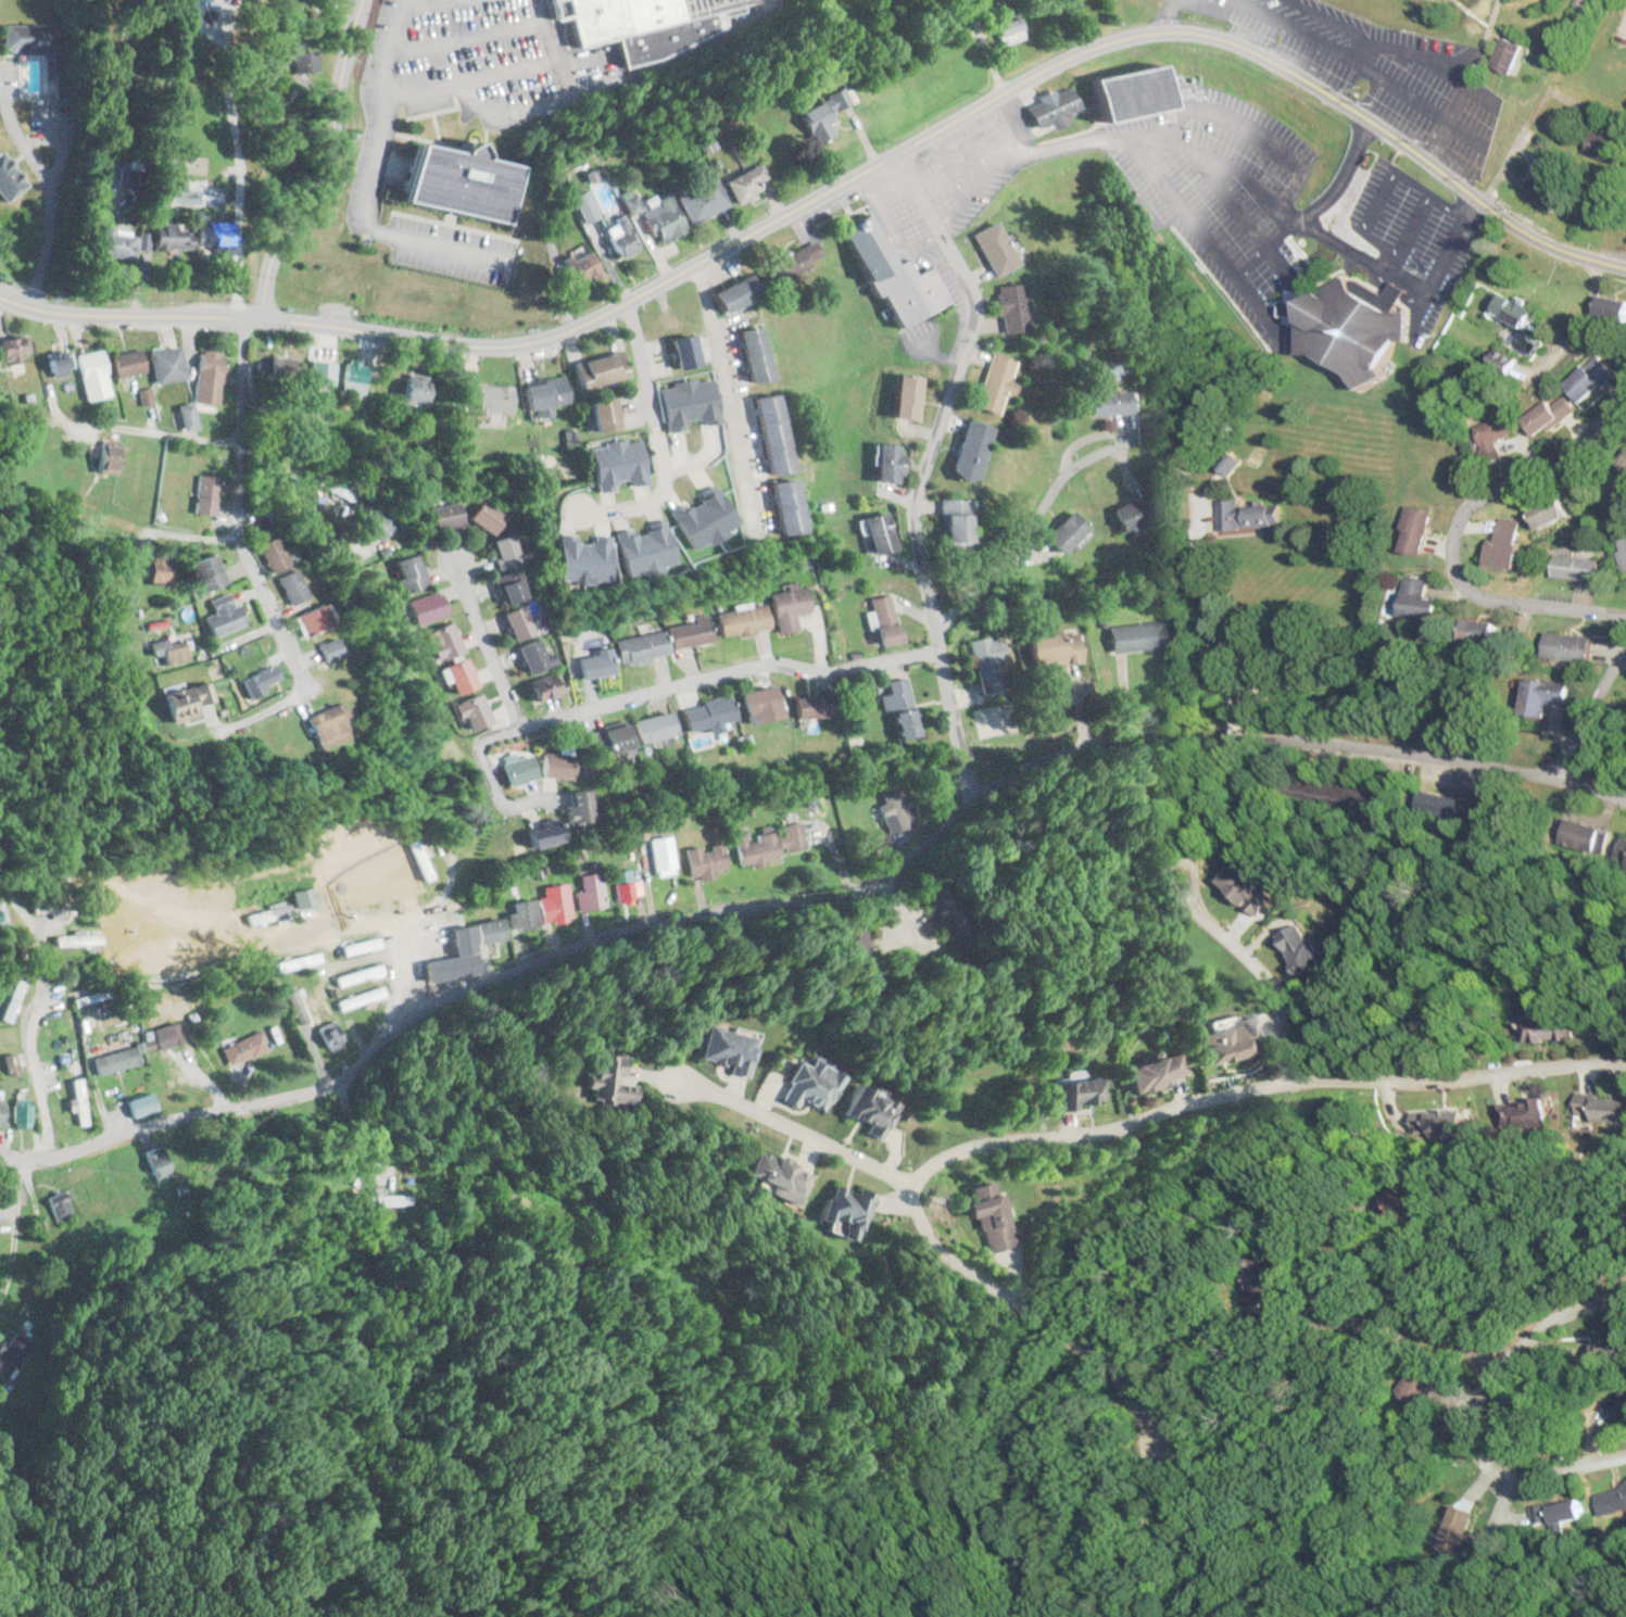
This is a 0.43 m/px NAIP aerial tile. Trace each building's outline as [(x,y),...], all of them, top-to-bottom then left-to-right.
[(1580,21),(1589,0),(1574,0),(1567,15),(1580,21)] [(1021,38),(1013,15),(989,23),(997,46),(1021,38)] [(55,24),(2,25),(2,50),(16,50),(16,54),(55,54),(55,24)] [(1500,34),(1522,42),(1510,72),(1488,63),(1500,34)] [(1161,94),(1163,105),(1094,121),(1084,78),(1154,63),(1158,81),(1164,79),(1165,81),(1168,93),(1161,94)] [(1043,117),(1030,125),(1020,105),(1034,98),(1032,93),(1048,86),(1050,90),(1062,84),(1072,103),(1057,111),(1060,118),(1047,126),(1043,117)] [(806,145),(832,134),(823,114),(851,102),(848,95),(846,96),(842,88),(791,110),(806,145)] [(1611,164),(1620,141),(1590,129),(1581,153),(1611,164)] [(393,203),(509,223),(520,163),(446,151),(404,144),(393,203)] [(721,181),(733,206),(760,193),(754,182),(764,178),(757,164),(721,181)] [(14,183),(0,165),(0,194),(14,183)] [(672,198),(686,225),(725,205),(711,178),(672,198)] [(582,224),(597,216),(583,190),(569,197),(582,224)] [(660,244),(684,229),(662,196),(639,212),(660,244)] [(911,271),(928,263),(946,299),(895,325),(878,291),(872,293),(864,278),(835,225),(862,210),(891,263),(894,261),(903,256),(911,271)] [(639,247),(620,217),(599,230),(619,260),(639,247)] [(988,276),(1014,266),(996,222),(970,232),(988,276)] [(226,250),(225,224),(94,227),(95,258),(132,257),(132,252),(226,250)] [(766,263),(776,286),(823,266),(812,242),(766,263)] [(561,265),(575,287),(602,272),(589,249),(561,265)] [(754,293),(744,274),(704,295),(714,315),(754,293)] [(1350,375),(1316,354),(1298,354),(1298,299),(1345,276),(1350,286),(1354,278),(1382,294),(1386,287),(1390,281),(1403,289),(1400,294),(1390,311),(1403,311),(1402,340),(1394,340),(1377,366),(1383,375),(1358,389),(1350,375)] [(996,333),(1025,330),(1020,283),(991,286),(996,333)] [(1498,292),(1488,315),(1519,328),(1529,306),(1498,292)] [(1595,294),(1588,321),(1622,329),(1625,314),(1625,303),(1595,294)] [(742,382),(764,379),(758,327),(735,330),(742,382)] [(691,366),(685,335),(662,340),(668,370),(691,366)] [(25,353),(22,336),(0,339),(0,364),(18,361),(17,354),(25,353)] [(217,345),(195,345),(192,403),(213,404),(213,384),(216,384),(217,345)] [(180,379),(175,346),(144,351),(148,383),(180,379)] [(109,377),(139,372),(135,349),(105,355),(109,377)] [(77,400),(103,396),(96,351),(70,354),(77,400)] [(567,363),(573,388),(623,377),(617,352),(567,363)] [(1010,362),(988,354),(969,408),(992,416),(999,398),(1004,400),(1011,381),(1005,379),(1010,362)] [(65,374),(61,355),(39,359),(43,378),(65,374)] [(1560,387),(1579,406),(1611,373),(1592,355),(1560,387)] [(356,395),(364,364),(343,359),(335,390),(356,395)] [(911,422),(920,379),(895,374),(886,417),(911,422)] [(422,383),(396,378),(392,399),(418,404),(422,383)] [(517,384),(520,409),(565,404),(562,378),(517,384)] [(468,415),(510,415),(510,385),(458,385),(458,406),(468,406),(468,415)] [(1088,414),(1129,414),(1129,391),(1088,391),(1088,414)] [(1572,410),(1557,391),(1516,422),(1530,441),(1572,410)] [(746,398),(759,475),(781,471),(768,394),(746,398)] [(610,431),(610,401),(586,401),(586,431),(610,431)] [(986,428),(962,420),(941,478),(965,487),(986,428)] [(700,433),(676,441),(681,457),(705,449),(700,433)] [(870,482),(898,484),(901,446),(873,444),(870,482)] [(94,472),(110,472),(110,446),(94,446),(94,472)] [(1615,466),(1625,476),(1625,453),(1615,466)] [(210,516),(211,477),(190,476),(189,515),(210,516)] [(769,536),(791,532),(783,479),(760,483),(769,536)] [(1109,510),(1120,534),(1154,519),(1143,495),(1109,510)] [(1526,510),(1535,530),(1564,518),(1556,498),(1526,510)] [(467,518),(490,537),(505,518),(482,499),(467,518)] [(936,544),(963,544),(963,500),(936,500),(936,544)] [(1217,502),(1219,531),(1280,526),(1278,503),(1238,506),(1238,500),(1217,502)] [(354,517),(379,542),(395,526),(371,501),(354,517)] [(430,531),(460,526),(457,501),(426,506),(430,531)] [(1421,557),(1429,510),(1404,506),(1396,554),(1421,557)] [(1058,556),(1086,529),(1068,511),(1041,538),(1058,556)] [(887,513),(861,516),(866,554),(892,550),(887,513)] [(1482,567),(1513,571),(1520,520),(1498,517),(1494,544),(1486,543),(1482,567)] [(252,543),(263,573),(281,566),(271,537),(252,543)] [(1614,540),(1623,574),(1625,573),(1625,537),(1614,540)] [(525,567),(525,550),(513,550),(513,538),(492,538),(492,567),(525,567)] [(186,563),(198,588),(219,577),(207,553),(186,563)] [(425,587),(416,553),(390,561),(399,595),(425,587)] [(1595,583),(1598,556),(1574,554),(1574,558),(1552,556),(1550,578),(1595,583)] [(145,586),(168,586),(168,555),(145,555),(145,586)] [(270,578),(284,606),(303,596),(289,569),(270,578)] [(500,606),(523,599),(516,574),(493,581),(500,606)] [(1434,598),(1424,597),(1425,579),(1401,577),(1398,619),(1433,621),(1434,598)] [(800,584),(782,587),(783,591),(766,593),(771,633),(790,631),(788,614),(803,612),(800,584)] [(412,625),(444,615),(437,592),(405,601),(412,625)] [(207,638),(244,625),(236,604),(232,606),(227,593),(205,601),(210,615),(200,618),(207,638)] [(875,645),(897,642),(890,596),(868,599),(875,645)] [(292,615),(298,635),(328,626),(321,605),(292,615)] [(510,641),(534,634),(525,606),(501,614),(510,641)] [(763,630),(760,606),(712,613),(715,637),(763,630)] [(660,627),(665,649),(706,640),(702,619),(660,627)] [(1497,626),(1463,620),(1459,641),(1494,648),(1497,626)] [(1107,627),(1110,653),(1164,647),(1161,621),(1107,627)] [(430,660),(457,655),(451,624),(424,629),(430,660)] [(615,664),(662,655),(658,631),(611,640),(615,664)] [(1080,632),(1026,635),(1029,667),(1082,663),(1080,632)] [(1591,638),(1544,633),(1541,659),(1588,664),(1591,638)] [(155,669),(190,658),(183,634),(148,645),(155,669)] [(996,661),(1008,659),(1004,635),(969,641),(978,696),(1001,692),(996,661)] [(340,654),(332,637),(313,646),(321,663),(340,654)] [(554,663),(548,651),(544,653),(538,638),(514,648),(525,675),(554,663)] [(576,680),(610,672),(604,648),(570,656),(576,680)] [(451,695),(473,686),(462,658),(440,667),(451,695)] [(237,680),(245,700),(263,692),(261,687),(277,680),(271,665),(237,680)] [(526,677),(526,698),(556,698),(556,677),(526,677)] [(909,704),(905,679),(877,684),(882,710),(909,704)] [(1545,719),(1546,702),(1567,703),(1568,682),(1522,680),(1520,717),(1545,719)] [(166,724),(194,716),(191,706),(212,700),(206,681),(157,696),(166,724)] [(735,694),(742,726),(776,719),(769,687),(735,694)] [(455,702),(465,730),(487,723),(477,695),(455,702)] [(819,718),(819,697),(789,698),(790,719),(819,718)] [(730,724),(726,698),(677,706),(681,732),(730,724)] [(339,717),(334,704),(298,719),(311,751),(341,738),(333,719),(339,717)] [(914,736),(909,709),(888,714),(893,740),(914,736)] [(629,742),(670,735),(666,713),(625,720),(629,742)] [(586,757),(624,747),(617,725),(580,735),(586,757)] [(497,768),(508,789),(536,775),(525,754),(497,768)] [(539,779),(571,779),(571,754),(539,754),(539,779)] [(585,791),(564,791),(564,823),(585,823),(585,791)] [(915,823),(900,791),(874,803),(889,834),(915,823)] [(738,865),(806,853),(801,822),(776,826),(777,832),(747,838),(746,830),(732,832),(738,865)] [(526,825),(526,846),(553,846),(553,825),(526,825)] [(880,856),(894,849),(886,833),(872,841),(880,856)] [(652,876),(675,874),(671,836),(648,839),(652,876)] [(431,879),(423,840),(409,843),(417,882),(431,879)] [(722,844),(700,848),(700,846),(683,849),(688,876),(726,870),(722,844)] [(1254,917),(1271,897),(1230,861),(1212,881),(1254,917)] [(586,912),(607,906),(596,872),(575,878),(586,912)] [(613,879),(617,903),(635,900),(631,876),(613,879)] [(566,882),(541,887),(543,896),(537,897),(542,925),(573,920),(566,882)] [(309,908),(308,890),(291,891),(292,909),(309,908)] [(505,914),(510,933),(538,925),(531,898),(510,903),(513,912),(505,914)] [(291,917),(286,902),(248,915),(252,929),(291,917)] [(472,923),(476,944),(504,939),(500,918),(472,923)] [(1299,985),(1322,973),(1298,921),(1274,932),(1299,985)] [(468,926),(447,929),(452,958),(420,964),(424,984),(477,975),(468,926)] [(52,947),(102,947),(102,935),(52,935),(52,947)] [(379,947),(376,938),(340,947),(343,956),(379,947)] [(274,963),(277,973),(320,962),(317,952),(274,963)] [(336,987),(382,974),(379,964),(334,978),(336,987)] [(26,982),(14,978),(0,1014),(0,1020),(10,1024),(26,982)] [(286,1005),(326,993),(323,983),(283,995),(286,1005)] [(1572,1039),(1570,1015),(1518,1019),(1520,1043),(1572,1039)] [(314,1028),(326,1053),(345,1044),(334,1019),(314,1028)] [(1259,1053),(1252,1019),(1196,1030),(1202,1064),(1259,1053)] [(140,1034),(147,1054),(181,1042),(174,1022),(140,1034)] [(744,1074),(753,1036),(699,1022),(689,1060),(744,1074)] [(219,1045),(226,1067),(269,1053),(262,1031),(219,1045)] [(141,1063),(136,1045),(91,1058),(96,1075),(141,1063)] [(1180,1077),(1172,1051),(1122,1067),(1130,1092),(1180,1077)] [(625,1083),(606,1082),(608,1055),(578,1053),(575,1096),(624,1100),(625,1083)] [(836,1077),(791,1056),(781,1078),(765,1071),(755,1092),(792,1109),(796,1101),(820,1112),(836,1077)] [(1052,1081),(1055,1109),(1103,1103),(1100,1076),(1052,1081)] [(80,1077),(69,1079),(77,1126),(88,1124),(80,1077)] [(862,1123),(859,1133),(882,1140),(893,1100),(847,1087),(838,1115),(862,1123)] [(124,1100),(130,1118),(157,1109),(151,1091),(124,1100)] [(1619,1122),(1620,1096),(1571,1094),(1570,1120),(1619,1122)] [(1497,1128),(1535,1121),(1531,1100),(1494,1107),(1497,1128)] [(29,1127),(29,1103),(11,1103),(11,1127),(29,1127)] [(1439,1110),(1438,1121),(1456,1121),(1456,1110),(1439,1110)] [(144,1151),(157,1185),(175,1178),(162,1144),(144,1151)] [(806,1171),(750,1148),(739,1175),(750,1179),(747,1186),(793,1205),(806,1171)] [(820,1230),(851,1241),(867,1196),(826,1181),(812,1220),(823,1223),(820,1230)] [(1004,1191),(993,1194),(989,1181),(966,1187),(969,1199),(959,1202),(963,1218),(975,1215),(985,1252),(1018,1244),(1004,1191)] [(59,1222),(76,1212),(63,1191),(47,1200),(59,1222)] [(370,1206),(418,1206),(418,1195),(370,1195),(370,1206)] [(17,1331),(0,1350),(0,1377),(4,1381),(35,1347),(17,1331)] [(1397,1389),(1418,1401),(1430,1381),(1409,1369),(1397,1389)] [(1596,1505),(1614,1524),(1625,1512),(1625,1476),(1596,1505)] [(1580,1496),(1538,1509),(1544,1530),(1586,1517),(1580,1496)] [(1444,1537),(1469,1546),(1480,1514),(1456,1506),(1444,1537)]
